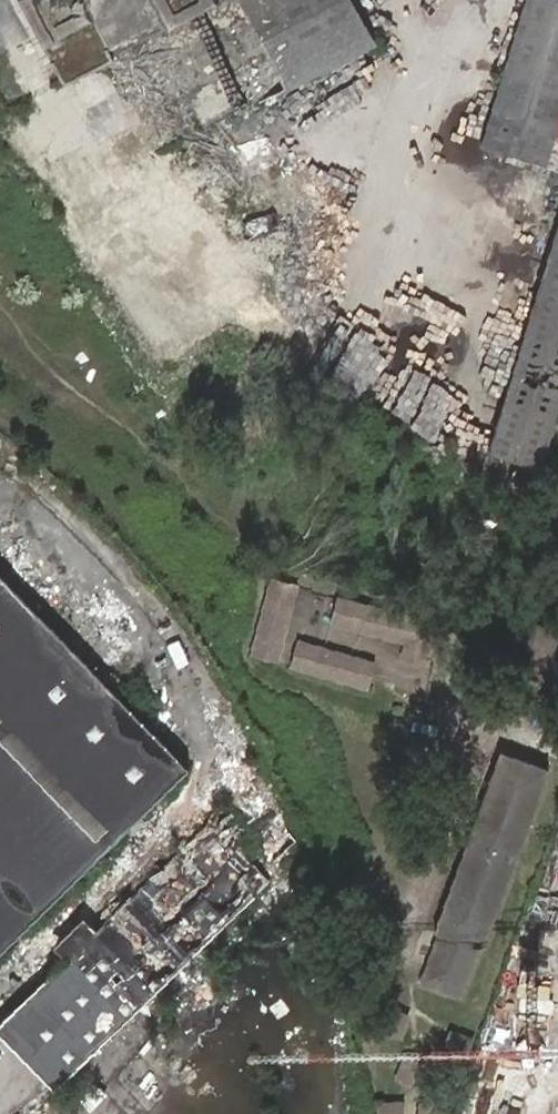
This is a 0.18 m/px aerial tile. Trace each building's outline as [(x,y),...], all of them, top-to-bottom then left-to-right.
[(49,76),(194,0),(8,0),(49,76)] [(482,146),(557,169),(557,0),(527,0),(482,146)] [(488,450),(540,466),(557,408),(557,224),(488,450)] [(117,838),(139,816),(188,768),(116,694),(121,690),(140,671),(127,656),(107,676),(103,681),(0,576),(0,951),(117,838)] [(294,585),(271,579),(251,655),(274,661),(294,585)] [(436,623),(338,598),(332,621),(407,640),(403,656),(426,662),(436,623)] [(372,663),(297,642),(290,664),(366,685),(372,663)] [(548,697),(557,700),(557,659),(548,697)] [(547,767),(497,749),(433,930),(437,932),(420,981),(459,995),(477,946),(482,948),(547,767)] [(64,959),(0,1022),(0,1036),(53,1089),(124,1020),(269,880),(285,864),(268,847),(253,863),(209,818),(95,929),(64,959)] [(52,946),(64,959),(95,929),(82,916),(52,946)] [(472,1040),(450,1032),(442,1053),(464,1061),(472,1040)] [(429,1065),(407,1057),(399,1079),(421,1087),(429,1065)] [(378,1103),(378,1113),(402,1113),(402,1103),(378,1103)] [(420,1104),(418,1113),(442,1113),(443,1109),(420,1104)]
